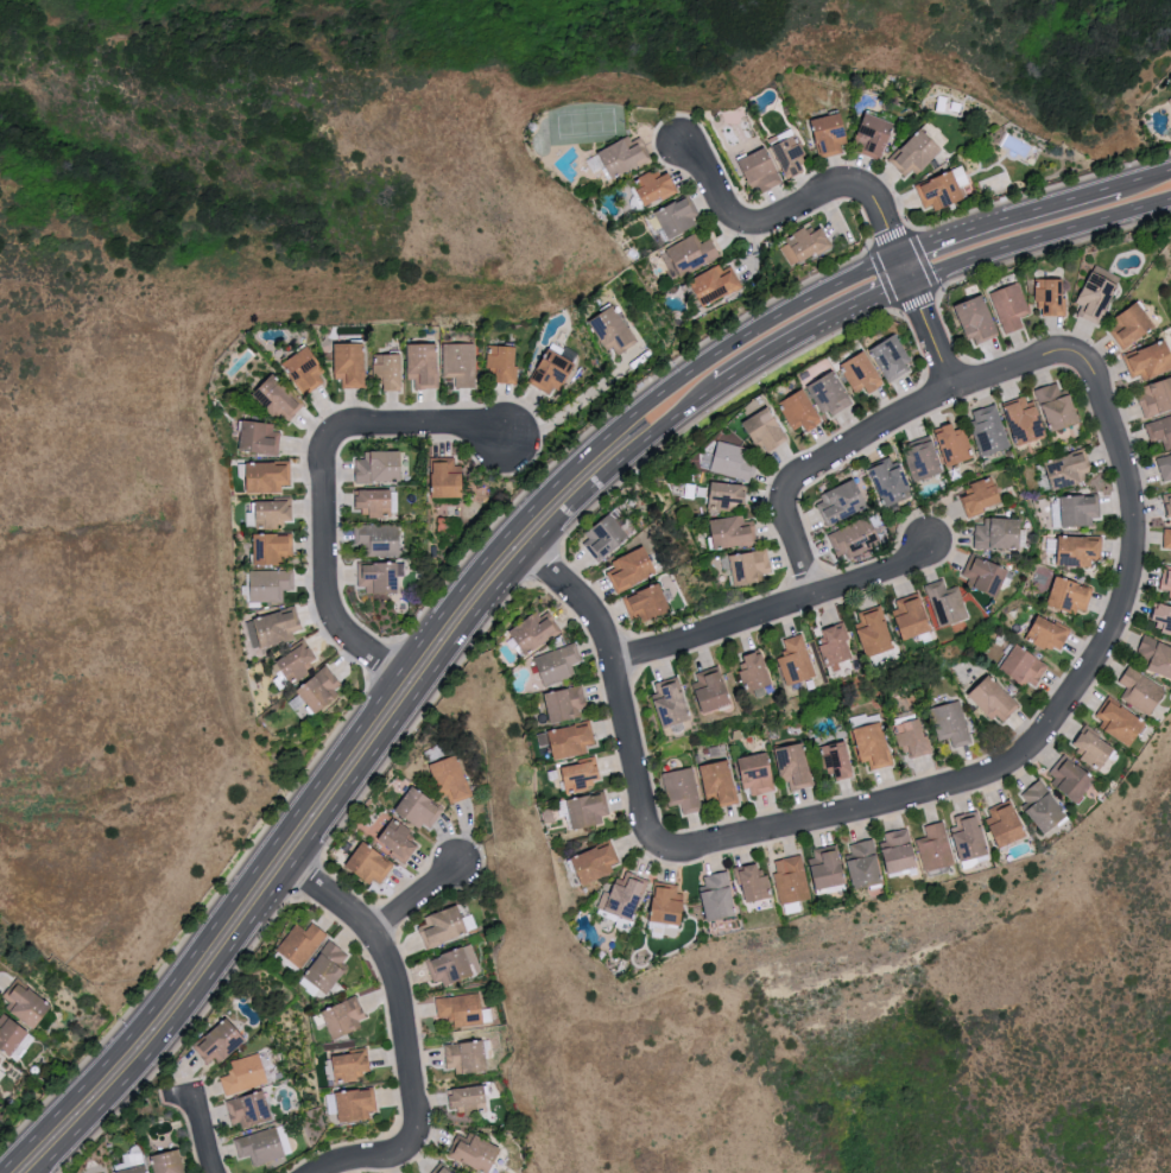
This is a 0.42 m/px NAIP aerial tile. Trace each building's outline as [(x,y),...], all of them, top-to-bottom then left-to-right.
[(854,146),(843,111),(813,120),(823,155),(854,146)] [(895,119),(866,114),(859,152),(888,157),(895,119)] [(889,158),(910,180),(944,147),(923,126),(889,158)] [(811,167),(794,134),(774,144),(791,177),(811,167)] [(615,177),(652,160),(642,137),(631,141),(630,138),(588,156),(596,172),(610,165),(615,177)] [(771,146),(743,156),(754,192),(783,183),(771,146)] [(649,206),(681,190),(671,172),(659,179),(654,170),(640,177),(645,186),(640,188),(649,206)] [(916,185),(925,208),(934,204),(936,211),(967,199),(956,170),(916,185)] [(700,214),(692,196),(660,209),(671,238),(698,228),(694,217),(700,214)] [(666,228),(658,213),(649,218),(656,233),(666,228)] [(794,268),(835,244),(825,227),(812,234),(809,228),(780,245),(794,268)] [(670,245),(680,273),(723,257),(716,238),(702,243),(699,234),(670,245)] [(707,305),(745,288),(736,270),(725,276),(720,267),(695,278),(707,305)] [(1079,311),(1103,320),(1118,280),(1092,270),(1079,304),(1081,305),(1079,311)] [(1046,315),(1065,315),(1064,278),(1036,278),(1036,304),(1046,304),(1046,315)] [(1003,333),(1023,328),(1021,316),(1029,314),(1022,283),(992,290),(1003,333)] [(961,303),(972,344),(1000,336),(988,295),(961,303)] [(1158,323),(1139,302),(1108,330),(1127,351),(1158,323)] [(610,349),(613,346),(619,354),(639,340),(615,305),(591,322),(610,349)] [(890,379),(916,368),(902,336),(870,349),(877,363),(882,361),(890,379)] [(1141,374),(1144,380),(1170,370),(1170,341),(1170,337),(1124,355),(1132,378),(1141,374)] [(368,387),(367,342),(336,343),(337,378),(343,378),(343,387),(368,387)] [(474,342),(443,343),(444,377),(454,376),(454,387),(476,386),(474,342)] [(410,343),(410,388),(440,388),(439,343),(410,343)] [(500,382),(518,382),(519,345),(489,344),(488,368),(500,369),(500,382)] [(320,374),(327,371),(314,345),(288,359),(305,393),(324,383),(320,374)] [(576,358),(547,347),(533,384),(562,395),(576,358)] [(872,392),(887,384),(870,351),(843,365),(857,391),(868,385),(872,392)] [(403,353),(374,354),(375,377),(385,376),(386,390),(404,389),(403,353)] [(812,384),(827,417),(855,404),(840,371),(812,384)] [(286,408),(291,415),(302,407),(277,374),(255,390),(275,417),(286,408)] [(1170,409),(1170,377),(1136,389),(1147,418),(1170,409)] [(1071,387),(1061,390),(1059,382),(1039,388),(1054,432),(1083,422),(1071,387)] [(807,423),(810,429),(824,424),(811,389),(783,400),(794,428),(807,423)] [(1028,402),(1026,397),(1007,402),(1020,446),(1042,439),(1037,422),(1043,420),(1037,400),(1028,402)] [(1009,449),(999,404),(973,410),(983,455),(1009,449)] [(748,419),(759,444),(766,441),(770,449),(790,440),(775,407),(748,419)] [(1149,440),(1161,438),(1163,448),(1170,447),(1170,415),(1145,422),(1149,440)] [(283,426),(246,420),(240,448),(278,455),(283,426)] [(966,427),(958,429),(956,423),(938,428),(950,466),(975,459),(966,427)] [(917,482),(946,473),(934,434),(904,443),(917,482)] [(712,470),(753,481),(758,463),(745,460),(749,447),(720,440),(712,470)] [(356,458),(356,481),(405,481),(405,450),(367,451),(367,458),(356,458)] [(1084,472),(1092,470),(1088,451),(1049,460),(1056,489),(1087,482),(1084,472)] [(1170,484),(1170,454),(1158,457),(1164,485),(1170,484)] [(873,463),(887,506),(912,499),(898,455),(873,463)] [(436,460),(437,497),(466,497),(466,465),(455,465),(455,460),(436,460)] [(251,493),(282,492),(282,484),(292,484),(292,462),(251,463),(251,493)] [(1004,506),(998,476),(974,481),(976,494),(964,496),(967,513),(1004,506)] [(858,480),(817,497),(828,525),(869,508),(858,480)] [(749,484),(713,482),(712,509),(739,510),(739,500),(748,500),(749,484)] [(395,489),(354,490),(355,505),(362,505),(363,515),(395,514),(395,489)] [(1052,527),(1093,526),(1093,517),(1101,517),(1100,496),(1052,497),(1052,527)] [(294,520),(293,501),(258,501),(259,514),(248,514),(248,527),(281,526),(281,520),(294,520)] [(598,562),(631,538),(614,514),(581,538),(598,562)] [(828,534),(840,560),(871,546),(866,535),(877,530),(870,515),(828,534)] [(755,520),(745,521),(744,516),(716,519),(718,549),(758,545),(755,520)] [(974,547),(1024,549),(1025,518),(986,517),(985,524),(975,524),(974,547)] [(369,556),(401,555),(400,523),(354,524),(355,544),(368,544),(369,556)] [(256,565),(293,564),(292,533),(255,534),(256,565)] [(1092,558),(1104,558),(1104,536),(1062,537),(1062,565),(1092,565),(1092,558)] [(615,591),(659,575),(648,546),(612,559),(615,568),(607,570),(615,591)] [(772,573),(770,550),(735,554),(738,585),(764,582),(764,574),(772,573)] [(1011,570),(972,552),(960,577),(999,596),(1011,570)] [(724,556),(726,576),(735,575),(733,555),(724,556)] [(358,585),(367,586),(367,592),(402,593),(402,563),(358,562),(358,585)] [(1163,566),(1159,595),(1170,596),(1170,567),(1163,566)] [(251,570),(252,602),(284,601),(284,588),(294,588),(293,569),(251,570)] [(1094,585),(1056,577),(1050,604),(1087,613),(1094,585)] [(948,589),(944,578),(925,585),(940,627),(970,617),(959,585),(948,589)] [(895,600),(906,639),(934,631),(923,591),(895,600)] [(1170,630),(1170,604),(1161,601),(1154,625),(1170,630)] [(859,612),(862,622),(860,622),(870,657),(897,649),(884,604),(859,612)] [(295,639),(293,632),(302,629),(297,608),(246,621),(254,649),(295,639)] [(563,634),(550,611),(538,617),(537,615),(513,628),(526,653),(563,634)] [(1064,653),(1073,629),(1038,616),(1029,640),(1064,653)] [(856,659),(846,622),(819,629),(826,657),(831,656),(834,665),(856,659)] [(787,685),(816,677),(803,633),(782,639),(787,655),(779,657),(787,685)] [(1144,634),(1135,655),(1153,663),(1150,668),(1170,677),(1170,645),(1144,634)] [(293,644),(296,650),(279,660),(292,683),(313,671),(309,663),(317,658),(306,637),(293,644)] [(582,660),(576,642),(536,657),(546,685),(576,674),(572,664),(582,660)] [(1002,669),(1036,688),(1050,663),(1016,644),(1002,669)] [(744,684),(750,682),(753,690),(774,684),(764,650),(746,656),(748,661),(738,664),(744,684)] [(706,713),(734,703),(720,664),(692,674),(706,713)] [(320,715),(338,698),(333,692),(343,682),(327,665),(299,692),(320,715)] [(1120,683),(1127,686),(1120,699),(1155,715),(1168,686),(1127,668),(1120,683)] [(1001,724),(1020,704),(990,675),(971,695),(1001,724)] [(655,682),(658,693),(655,694),(664,728),(691,721),(679,676),(655,682)] [(553,720),(589,713),(584,686),(548,692),(553,720)] [(1133,747),(1149,724),(1109,696),(1093,718),(1133,747)] [(932,707),(939,740),(951,737),(953,746),(970,743),(962,701),(932,707)] [(558,759),(598,748),(591,721),(551,731),(558,759)] [(870,769),(893,764),(883,722),(854,729),(862,762),(868,760),(870,769)] [(1073,743),(1081,748),(1078,754),(1104,770),(1118,747),(1083,726),(1073,743)] [(823,745),(830,779),(855,774),(847,740),(823,745)] [(815,783),(804,742),(777,749),(787,790),(815,783)] [(777,790),(770,752),(741,757),(749,795),(777,790)] [(1080,802),(1098,779),(1064,752),(1046,775),(1080,802)] [(425,763),(437,799),(448,795),(451,806),(471,799),(455,753),(425,763)] [(738,803),(733,760),(703,764),(707,797),(721,796),(722,804),(738,803)] [(602,785),(599,762),(564,765),(567,789),(602,785)] [(663,772),(669,805),(681,803),(683,813),(701,810),(694,767),(663,772)] [(1070,819),(1043,778),(1019,794),(1046,835),(1070,819)] [(392,811),(411,785),(445,809),(432,829),(424,823),(419,830),(392,811)] [(609,823),(603,793),(570,800),(576,829),(609,823)] [(985,810),(1003,848),(1030,835),(1012,798),(985,810)] [(952,819),(965,862),(991,854),(978,811),(952,819)] [(374,843),(392,816),(413,831),(407,839),(417,845),(405,864),(374,843)] [(917,839),(925,871),(955,864),(945,821),(925,825),(928,836),(917,839)] [(919,867),(911,827),(882,833),(890,873),(919,867)] [(847,844),(857,890),(884,883),(874,838),(847,844)] [(343,867),(363,841),(395,866),(380,884),(373,880),(368,887),(343,867)] [(584,884),(615,875),(611,864),(620,862),(613,842),(575,854),(584,884)] [(813,848),(815,857),(811,858),(817,890),(847,884),(839,843),(813,848)] [(811,898),(802,854),(773,861),(782,905),(811,898)] [(768,875),(762,876),(759,863),(737,867),(744,903),(772,898),(768,875)] [(635,920),(649,881),(623,871),(615,894),(604,890),(598,907),(635,920)] [(709,922),(738,916),(729,871),(704,875),(706,885),(702,886),(709,922)] [(652,920),(682,926),(688,895),(677,893),(679,885),(659,882),(652,920)] [(416,927),(429,921),(426,918),(457,905),(469,933),(425,951),(416,927)] [(293,924),(305,932),(312,924),(330,937),(300,974),(272,951),(293,924)] [(300,978),(328,941),(348,956),(342,963),(347,966),(325,996),(300,978)] [(424,960),(463,946),(473,975),(433,988),(424,960)] [(36,1028),(53,1006),(17,977),(7,990),(19,1000),(12,1009),(36,1028)] [(319,1014),(355,996),(366,1017),(359,1022),(361,1029),(333,1042),(319,1014)] [(435,1000),(477,996),(486,1026),(455,1028),(452,1020),(436,1020),(435,1000)] [(0,1012),(0,1042),(16,1052),(29,1028),(0,1012)] [(191,1047),(223,1019),(245,1041),(219,1064),(214,1059),(207,1065),(191,1047)] [(443,1048),(482,1041),(487,1074),(466,1078),(460,1066),(447,1069),(443,1048)] [(334,1083),(330,1058),(346,1055),(348,1052),(368,1050),(372,1072),(365,1073),(362,1079),(334,1083)] [(229,1061),(258,1052),(268,1083),(224,1098),(217,1079),(229,1074),(229,1061)] [(445,1090),(483,1085),(488,1112),(450,1117),(445,1090)] [(224,1102),(264,1090),(273,1120),(241,1129),(240,1122),(232,1124),(224,1102)] [(333,1095),(372,1090),(374,1111),(368,1114),(369,1122),(336,1126),(333,1095)] [(232,1140),(274,1126),(285,1158),(254,1167),(251,1156),(239,1160),(232,1140)] [(499,1150),(489,1172),(478,1172),(447,1155),(458,1134),(499,1150)] [(178,1149),(184,1172),(153,1172),(148,1156),(178,1149)] [(442,1159),(431,1172),(458,1172),(442,1159)] [(145,1161),(148,1172),(115,1172),(114,1169),(145,1161)]
